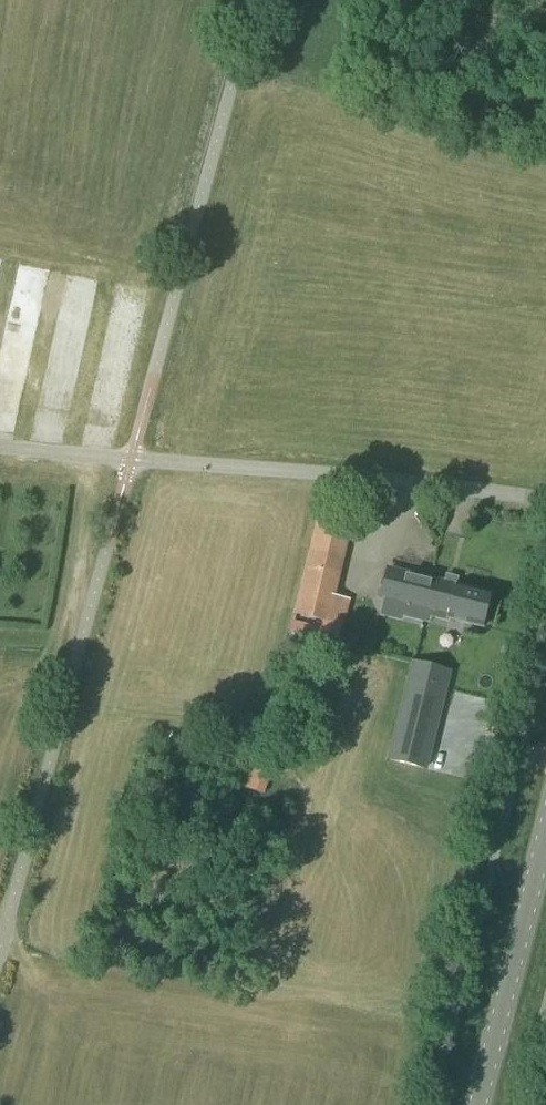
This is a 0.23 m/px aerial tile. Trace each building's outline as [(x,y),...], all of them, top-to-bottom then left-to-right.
[(292,624),(289,634),(328,643),(335,644),(339,627),(344,628),(350,601),(335,598),(341,574),(340,574),(351,526),(315,518),(308,549),(304,566),(293,615),(325,624),(323,631),(303,626),(292,624)] [(388,569),(379,600),(406,606),(402,621),(429,627),(431,621),(450,625),(451,620),(481,628),(490,595),(457,586),(388,569)] [(409,678),(443,686),(445,677),(411,669),(409,678)] [(407,686),(391,755),(425,763),(441,694),(407,686)]
